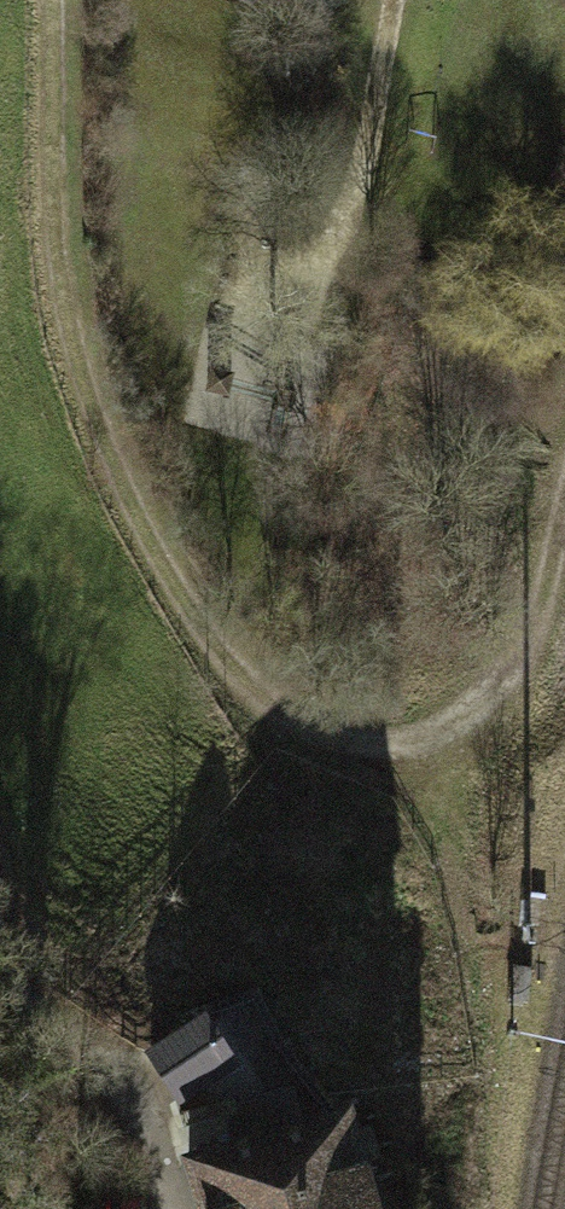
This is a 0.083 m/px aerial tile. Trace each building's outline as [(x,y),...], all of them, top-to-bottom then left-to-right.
[(205,1013),(144,1049),(177,1104),(238,1068),(205,1013)] [(179,1147),(196,1208),(384,1208),(354,1100),(327,1107),(179,1147)]
